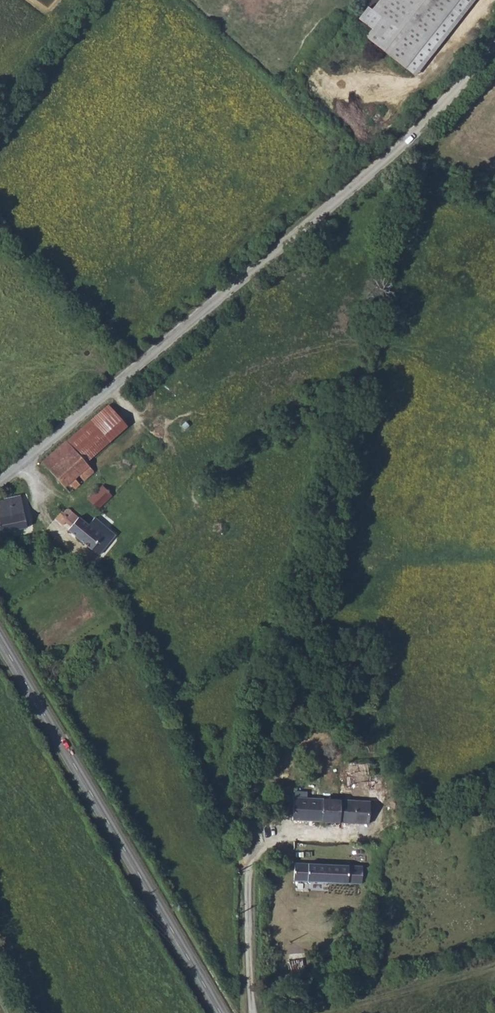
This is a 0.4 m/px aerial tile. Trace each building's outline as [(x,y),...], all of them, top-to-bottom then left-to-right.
[(407,69),(458,0),(386,0),(376,15),(383,20),(368,40),(407,69)] [(127,427),(108,405),(67,441),(85,462),(127,427)] [(85,462),(67,441),(66,441),(42,462),(64,487),(69,483),(75,489),(80,484),(75,478),(78,475),(84,481),(94,472),(85,462)] [(112,496),(102,486),(88,499),(97,510),(112,496)] [(0,499),(0,533),(27,527),(20,495),(0,499)] [(66,522),(73,513),(73,512),(71,510),(69,509),(68,509),(65,510),(63,512),(62,511),(55,518),(63,525),(66,522)] [(71,526),(79,517),(73,513),(66,522),(71,526)] [(79,517),(71,526),(68,530),(98,555),(115,535),(94,518),(88,525),(79,517)] [(376,790),(294,787),(292,818),(374,820),(374,819),(376,790)] [(290,880),(360,880),(361,861),(290,862),(290,880)] [(361,861),(360,880),(369,880),(370,861),(361,861)]
